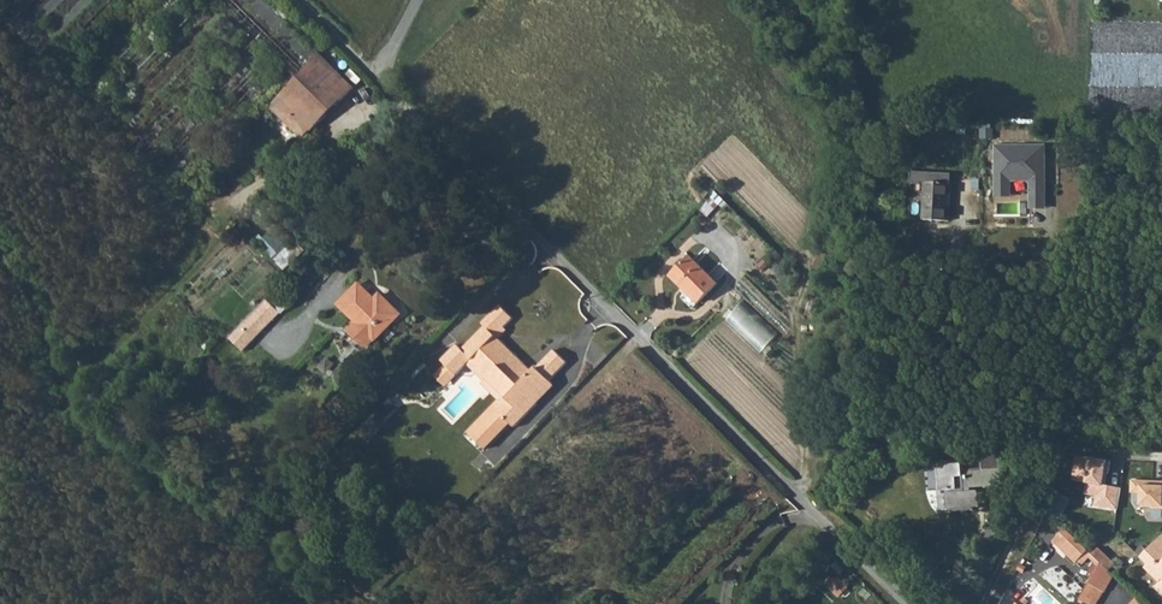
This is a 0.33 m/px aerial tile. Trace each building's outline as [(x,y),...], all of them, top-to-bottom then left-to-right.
[(239,16),(255,0),(234,0),(228,5),(239,16)] [(249,26),(271,4),(266,0),(255,0),(239,16),(249,26)] [(249,26),(253,29),(274,8),(271,4),(249,26)] [(253,29),(260,37),(282,15),(274,8),(253,29)] [(260,37),(271,47),(292,25),(282,15),(260,37)] [(271,47),(294,69),(315,47),(292,25),(271,47)] [(294,69),(300,75),(321,54),(315,47),(294,69)] [(268,108),(301,140),(353,85),(321,54),(300,75),(268,108)] [(405,134),(413,143),(419,137),(411,128),(405,134)] [(1047,143),(995,143),(995,195),(1011,195),(1011,180),(1030,180),(1030,207),(1046,207),(1047,143)] [(951,175),(913,172),(912,181),(926,182),(924,219),(949,221),(951,175)] [(263,239),(281,253),(291,241),(273,227),(263,239)] [(673,274),(700,302),(719,282),(693,255),(673,274)] [(948,284),(961,288),(963,280),(950,277),(948,284)] [(377,338),(378,338),(399,315),(383,298),(378,304),(372,298),(359,284),(341,303),(358,319),(352,326),(352,330),(367,345),(370,345),(377,338)] [(372,298),(378,304),(383,298),(377,293),(372,298)] [(459,350),(468,359),(472,355),(491,374),(488,378),(510,399),(498,410),(511,422),(516,427),(539,404),(535,401),(554,383),(551,380),(568,363),(555,350),(532,373),(528,377),(518,367),(522,363),(494,335),(509,320),(496,306),(479,324),(482,326),(459,350)] [(776,330),(739,310),(731,324),(768,344),(776,330)] [(229,336),(242,349),(263,329),(250,315),(229,336)] [(225,340),(239,353),(242,349),(229,336),(225,340)] [(225,340),(218,348),(231,360),(239,353),(225,340)] [(459,350),(453,345),(437,361),(451,375),(468,359),(459,350)] [(522,363),(518,367),(528,377),(532,373),(522,363)] [(511,422),(498,410),(473,436),(486,449),(511,422)] [(999,454),(982,455),(983,470),(964,471),(963,462),(938,464),(940,490),(947,489),(949,510),(979,507),(978,492),(971,492),(970,488),(1002,485),(999,454)] [(1076,454),(1072,481),(1087,483),(1086,492),(1099,494),(1097,504),(1116,507),(1119,488),(1101,486),(1103,472),(1109,473),(1110,459),(1076,454)] [(1132,478),(1131,492),(1142,492),(1141,503),(1152,503),(1152,508),(1161,508),(1161,479),(1132,478)] [(1051,488),(1045,507),(1061,523),(1073,499),(1051,488)] [(1073,534),(1066,527),(1053,540),(1061,547),(1073,534)] [(1076,562),(1088,549),(1073,534),(1061,547),(1076,562)] [(1161,536),(1140,558),(1150,568),(1146,572),(1159,584),(1156,588),(1161,593),(1161,537),(1161,536)] [(1100,547),(1093,554),(1102,562),(1111,571),(1117,564),(1100,547)] [(987,564),(974,558),(966,573),(974,577),(971,584),(976,586),(987,564)] [(1102,562),(1081,599),(1090,603),(1098,603),(1115,576),(1111,571),(1102,562)] [(838,577),(829,587),(838,597),(848,587),(838,577)]
